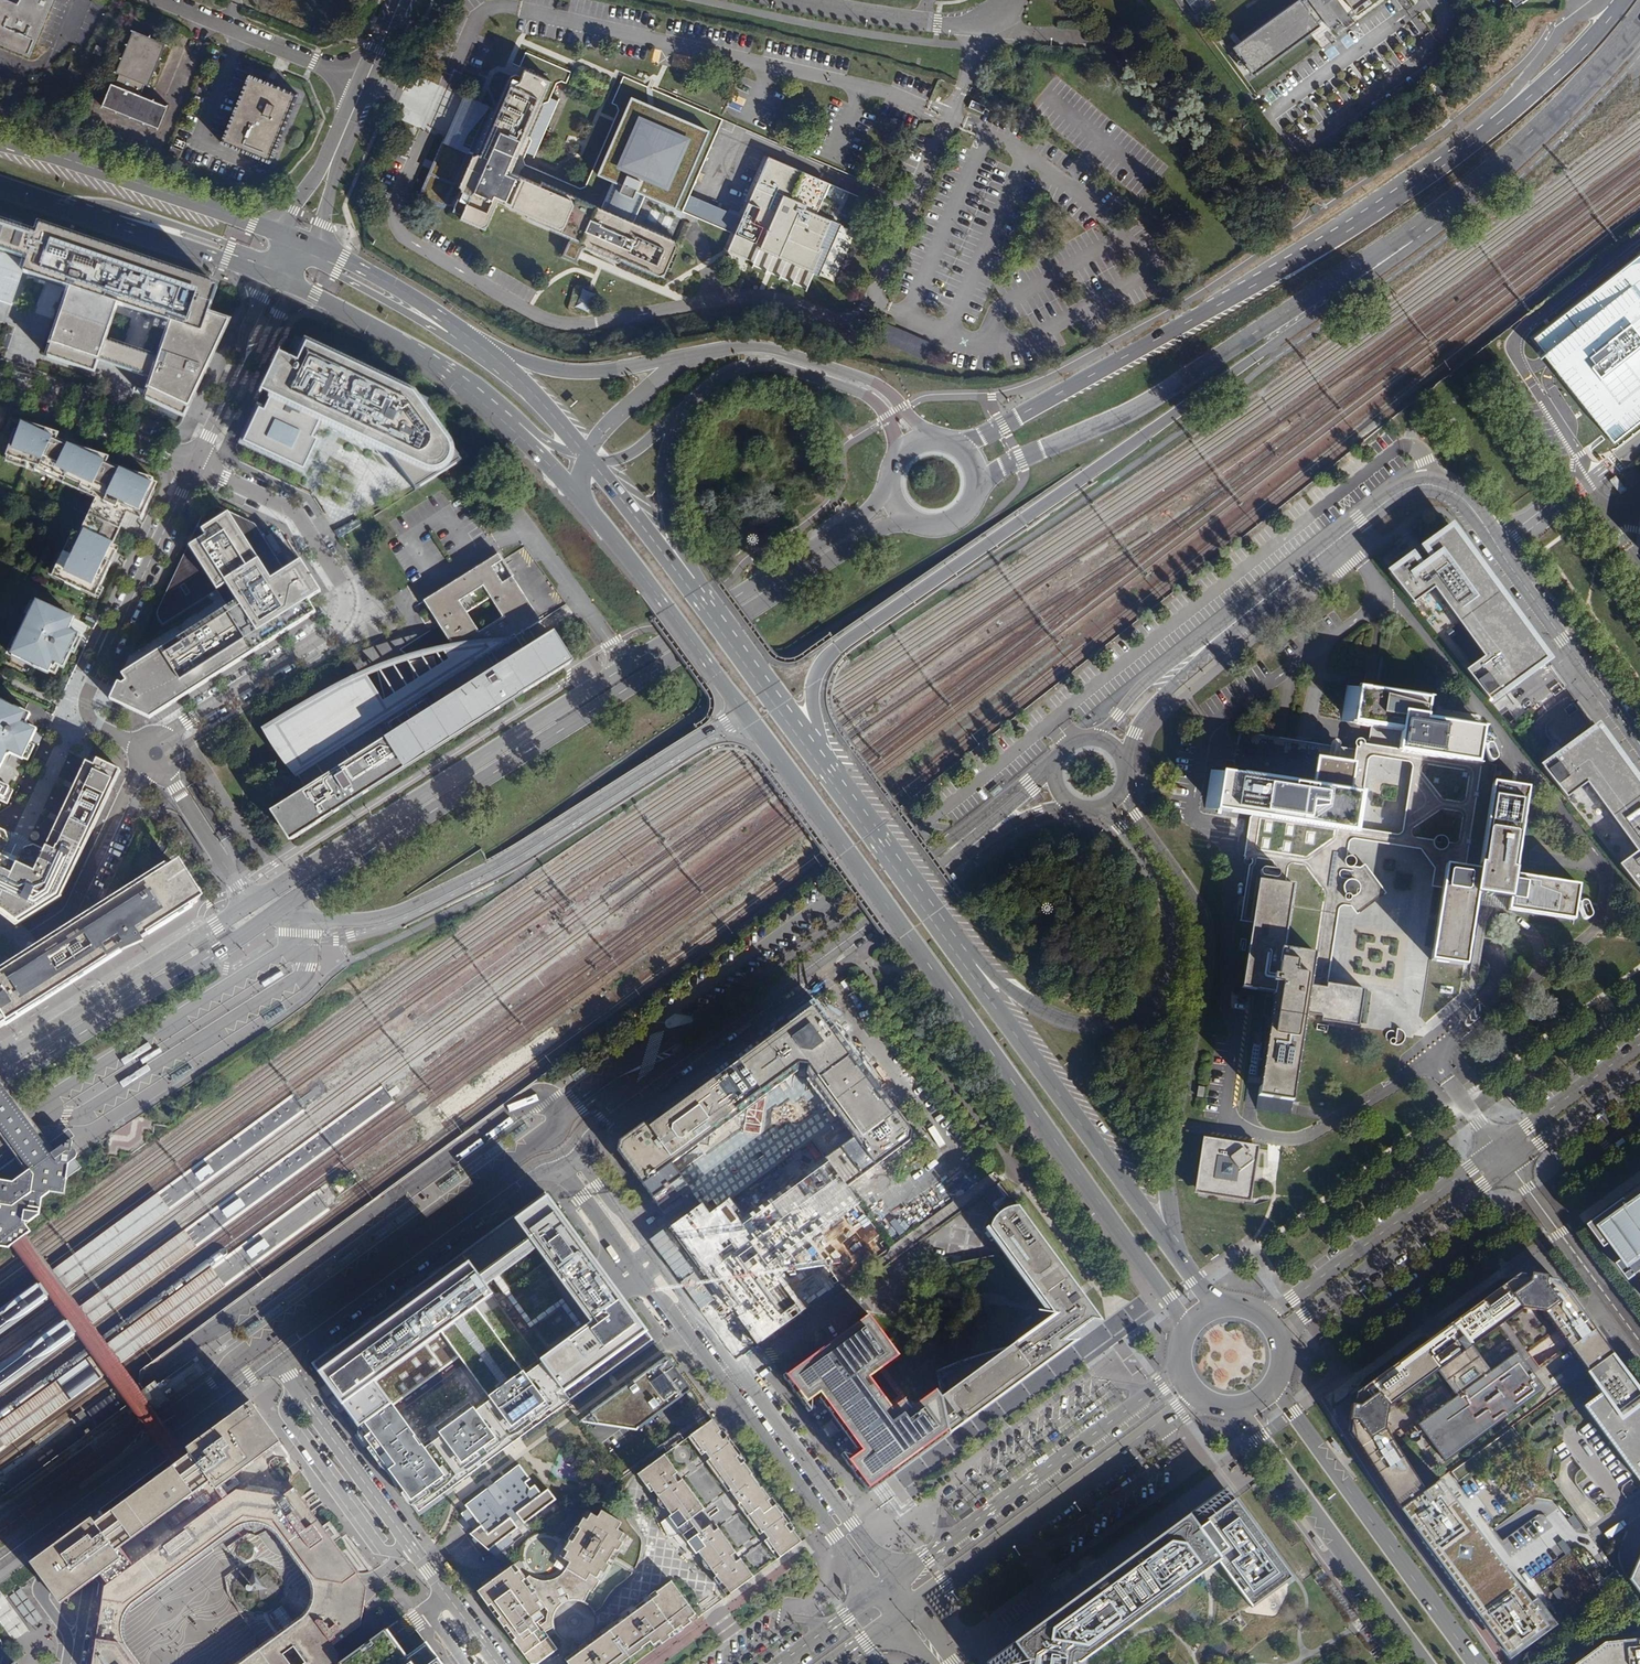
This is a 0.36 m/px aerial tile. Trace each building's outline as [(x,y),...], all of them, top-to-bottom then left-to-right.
[(28,56),(52,0),(0,0),(0,44),(28,56)] [(1192,13),(1210,0),(1182,0),(1192,13)] [(1231,47),(1252,74),(1319,24),(1317,21),(1320,19),(1322,18),(1328,26),(1335,20),(1322,3),(1320,0),(1294,0),(1231,47)] [(1351,11),(1366,0),(1343,0),(1351,11)] [(165,44),(133,31),(115,73),(120,74),(115,85),(111,83),(102,105),(159,128),(168,106),(140,95),(144,84),(148,86),(165,44)] [(508,76),(487,126),(482,139),(476,152),(472,154),(444,142),(430,174),(456,185),(459,191),(452,206),(454,212),(460,214),(458,219),(481,229),(486,227),(497,202),(526,215),(525,219),(582,243),(584,249),(613,262),(619,259),(658,276),(663,274),(677,244),(674,239),(632,222),(645,195),(674,208),(708,130),(630,97),(596,175),(612,182),(601,208),(540,182),(538,186),(509,173),(526,135),(528,136),(542,104),(546,101),(554,83),(560,80),(565,82),(570,70),(525,52),(518,66),(524,69),(521,77),(516,74),(508,76)] [(250,75),(223,141),(272,161),(298,94),(270,83),(250,75)] [(708,130),(674,208),(681,211),(722,118),(622,75),(610,102),(615,104),(618,110),(584,187),(580,189),(525,165),(524,158),(531,142),(528,136),(526,135),(509,173),(538,186),(540,182),(601,208),(612,182),(596,175),(630,97),(708,130)] [(1436,82),(1429,87),(1436,98),(1443,93),(1436,82)] [(971,101),(968,108),(976,112),(981,115),(985,107),(975,103),(971,101)] [(482,139),(487,126),(478,122),(472,135),(482,139)] [(72,136),(80,139),(85,128),(77,125),(72,136)] [(182,150),(170,146),(165,159),(177,164),(182,150)] [(765,246),(811,266),(820,247),(831,221),(805,210),(799,208),(801,203),(804,197),(806,192),(812,194),(822,198),(828,183),(767,156),(765,161),(769,163),(766,169),(762,167),(755,183),(760,184),(756,193),(752,191),(747,203),(755,206),(749,221),(752,222),(759,225),(756,232),(769,238),(765,246)] [(0,213),(0,296),(11,300),(20,273),(70,290),(47,358),(94,374),(117,306),(171,324),(146,400),(184,417),(229,323),(208,315),(217,287),(0,213)] [(769,238),(756,232),(759,225),(752,222),(747,234),(761,240),(758,249),(814,273),(824,249),(820,247),(811,266),(765,246),(769,238)] [(1533,337),(1614,440),(1639,419),(1639,253),(1533,337)] [(924,359),(932,342),(884,323),(877,339),(924,359)] [(415,491),(462,461),(413,395),(306,345),(298,363),(279,354),(261,393),(271,397),(264,411),(259,409),(244,442),(305,469),(318,439),(313,436),(321,419),(330,423),(329,426),(340,432),(342,429),(390,454),(389,455),(415,491)] [(1442,406),(1436,398),(1428,405),(1434,413),(1442,406)] [(150,481),(146,482),(64,443),(62,447),(55,443),(59,434),(19,421),(19,423),(20,423),(17,432),(14,431),(6,457),(26,463),(37,467),(36,470),(53,479),(55,474),(99,495),(97,499),(97,500),(112,508),(111,511),(124,517),(126,513),(128,509),(143,516),(154,494),(152,493),(154,491),(155,488),(155,486),(153,483),(150,481)] [(55,474),(53,479),(97,499),(99,495),(55,474)] [(125,518),(124,517),(111,511),(112,508),(97,500),(89,515),(83,530),(113,544),(125,518)] [(317,587),(300,560),(284,571),(256,526),(219,507),(213,507),(207,509),(204,512),(159,607),(158,611),(157,615),(159,619),(163,625),(224,587),(231,598),(235,603),(207,621),(121,674),(125,681),(121,684),(117,682),(109,699),(149,718),(316,613),(308,600),(321,592),(317,587)] [(141,520),(143,516),(128,509),(126,513),(141,520)] [(1466,673),(1489,702),(1547,659),(1452,528),(1389,574),(1418,611),(1438,596),(1485,659),(1466,673)] [(81,535),(78,533),(72,545),(68,544),(54,573),(67,579),(65,583),(80,590),(82,587),(97,594),(111,563),(105,561),(113,544),(83,530),(81,535)] [(72,545),(78,533),(74,532),(68,544),(72,545)] [(302,788),(269,809),(289,842),(577,659),(557,627),(548,633),(497,553),(423,600),(450,644),(432,647),(406,653),(376,664),(349,675),(259,728),(269,745),(302,788)] [(72,617),(40,602),(35,611),(30,609),(13,645),(17,646),(12,657),(32,666),(34,663),(38,665),(37,668),(48,673),(52,663),(63,668),(75,644),(63,638),(67,629),(72,617)] [(79,634),(67,629),(63,638),(75,644),(79,634)] [(1340,719),(1352,721),(1357,686),(1345,684),(1340,719)] [(1418,755),(1475,763),(1480,729),(1424,720),(1427,698),(1357,686),(1352,721),(1368,723),(1399,729),(1396,749),(1410,751),(1419,753),(1418,755)] [(8,753),(23,760),(37,729),(22,723),(27,713),(0,700),(0,770),(8,753)] [(1368,745),(1396,749),(1399,729),(1368,723),(1367,735),(1369,735),(1368,745)] [(1639,895),(1639,785),(1598,728),(1541,769),(1564,798),(1583,783),(1630,846),(1612,859),(1639,895)] [(1230,770),(1311,783),(1315,756),(1351,761),(1362,763),(1364,755),(1365,749),(1236,729),(1230,770)] [(1408,762),(1410,751),(1396,749),(1368,745),(1369,735),(1367,735),(1365,749),(1364,755),(1408,762)] [(1363,739),(1360,737),(1358,737),(1356,737),(1355,738),(1354,740),(1354,742),(1355,745),(1358,747),(1359,747),(1361,746),(1362,746),(1363,742),(1363,739)] [(1487,745),(1484,745),(1483,745),(1481,748),(1481,750),(1485,762),(1487,763),(1489,764),(1491,763),(1492,762),(1493,761),(1493,759),(1490,750),(1489,747),(1487,745)] [(1419,753),(1410,751),(1408,762),(1397,834),(1404,835),(1408,812),(1410,812),(1418,755),(1419,753)] [(1489,783),(1491,784),(1494,766),(1475,763),(1418,755),(1410,812),(1408,812),(1404,835),(1446,841),(1443,864),(1475,869),(1489,783)] [(1311,783),(1347,789),(1351,761),(1315,756),(1311,783)] [(120,770),(98,760),(95,766),(85,761),(59,817),(60,817),(45,850),(34,845),(24,848),(17,864),(2,856),(9,841),(5,832),(0,829),(0,916),(2,918),(8,921),(15,927),(61,898),(120,770)] [(1347,789),(1358,790),(1362,763),(1351,761),(1347,789)] [(1202,806),(1216,809),(1221,769),(1207,767),(1202,806)] [(1216,809),(1248,813),(1341,828),(1347,789),(1311,783),(1230,770),(1221,769),(1216,809)] [(2,804),(10,788),(0,783),(0,803),(2,804)] [(1471,893),(1473,893),(1507,898),(1511,875),(1524,789),(1491,784),(1489,783),(1475,869),(1471,893)] [(1347,789),(1341,828),(1351,830),(1352,826),(1358,790),(1347,789)] [(1341,828),(1248,813),(1242,856),(1249,857),(1240,920),(1249,922),(1256,878),(1291,884),(1281,948),(1317,953),(1334,849),(1338,845),(1341,828)] [(1352,826),(1351,830),(1350,838),(1395,845),(1397,834),(1352,826)] [(1351,830),(1341,828),(1338,845),(1334,849),(1317,953),(1315,968),(1312,967),(1309,984),(1325,987),(1326,982),(1331,953),(1340,900),(1346,861),(1350,838),(1351,830)] [(17,864),(24,848),(34,845),(30,842),(27,839),(19,835),(14,833),(5,832),(9,841),(2,856),(17,864)] [(1404,835),(1397,834),(1395,845),(1422,849),(1431,862),(1428,884),(1439,886),(1443,864),(1446,841),(1404,835)] [(1358,863),(1346,861),(1340,900),(1352,902),(1356,912),(1387,890),(1365,858),(1360,864),(1358,863)] [(1475,869),(1443,864),(1439,886),(1428,959),(1462,965),(1473,893),(1471,893),(1475,869)] [(175,865),(0,977),(0,1025),(197,900),(175,865)] [(1574,885),(1511,875),(1507,898),(1505,910),(1568,921),(1574,885)] [(1240,986),(1270,991),(1275,964),(1279,965),(1281,948),(1291,884),(1256,878),(1249,922),(1240,986)] [(1580,903),(1578,903),(1576,903),(1575,905),(1574,906),(1574,908),(1580,921),(1582,922),(1583,922),(1585,922),(1587,921),(1587,919),(1587,917),(1585,911),(1581,905),(1580,903)] [(1255,1095),(1291,1101),(1304,1014),(1309,984),(1312,967),(1315,968),(1317,953),(1281,948),(1279,965),(1275,964),(1270,991),(1255,1095)] [(1309,984),(1304,1014),(1320,1017),(1319,1021),(1356,1026),(1363,989),(1326,982),(1325,987),(1309,984)] [(820,1145),(844,1179),(849,1186),(912,1140),(913,1131),(815,997),(774,1027),(776,1030),(753,1047),(751,1044),(737,1054),(740,1059),(730,1067),(726,1062),(622,1139),(620,1149),(656,1198),(685,1177),(674,1162),(727,1123),(781,1124),(791,1138),(801,1140),(826,1122),(835,1134),(820,1145)] [(776,1030),(774,1027),(751,1044),(753,1047),(776,1030)] [(1404,1044),(1405,1032),(1388,1031),(1387,1042),(1404,1044)] [(740,1059),(737,1054),(726,1062),(730,1067),(740,1059)] [(1289,1113),(1291,1101),(1255,1095),(1253,1108),(1269,1110),(1289,1113)] [(844,1179),(820,1145),(835,1134),(826,1122),(801,1140),(791,1138),(781,1124),(727,1123),(674,1162),(685,1177),(656,1198),(684,1236),(696,1227),(694,1225),(700,1221),(702,1223),(713,1215),(722,1227),(722,1229),(729,1227),(728,1223),(738,1215),(740,1210),(749,1204),(753,1204),(755,1207),(760,1204),(758,1201),(760,1196),(794,1171),(799,1171),(811,1163),(829,1189),(844,1179)] [(52,1154),(54,1162),(53,1164),(51,1165),(48,1161),(41,1166),(34,1170),(32,1172),(30,1173),(29,1172),(18,1180),(15,1182),(13,1184),(6,1183),(2,1182),(0,1182),(0,1254),(7,1249),(10,1247),(18,1241),(26,1236),(29,1233),(24,1227),(37,1216),(38,1215),(39,1207),(49,1194),(62,1196),(67,1166),(87,1172),(90,1165),(86,1159),(88,1157),(89,1156),(88,1154),(87,1153),(86,1153),(84,1152),(86,1142),(69,1140),(53,1153),(52,1154)] [(1253,1149),(1204,1140),(1196,1188),(1245,1196),(1249,1176),(1253,1149)] [(696,1227),(684,1236),(763,1340),(890,1247),(849,1186),(844,1179),(829,1189),(811,1163),(799,1171),(794,1171),(760,1196),(758,1201),(760,1204),(755,1207),(753,1204),(749,1204),(740,1210),(738,1215),(728,1223),(729,1227),(722,1229),(722,1227),(713,1215),(702,1223),(700,1221),(694,1225),(696,1227)] [(1621,1202),(1620,1201),(1589,1222),(1606,1247),(1618,1238),(1629,1254),(1618,1262),(1631,1279),(1636,1275),(1639,1280),(1639,1187),(1621,1202)] [(939,1399),(959,1424),(1019,1380),(1099,1323),(1002,1191),(985,1193),(968,1204),(960,1220),(1025,1312),(935,1375),(939,1399)] [(417,1511),(652,1338),(605,1275),(546,1193),(311,1366),(373,1450),(380,1460),(417,1511)] [(170,1209),(160,1194),(0,1311),(0,1333),(170,1209)] [(0,1368),(0,1389),(197,1245),(187,1231),(0,1368)] [(18,1241),(10,1247),(38,1284),(40,1287),(45,1293),(46,1295),(66,1321),(67,1324),(72,1330),(74,1333),(174,1466),(181,1461),(189,1455),(154,1409),(149,1402),(143,1394),(51,1269),(31,1243),(26,1236),(18,1241)] [(0,1426),(0,1444),(3,1447),(92,1382),(124,1359),(225,1286),(213,1269),(0,1426)] [(1435,1341),(1438,1346),(1434,1349),(1427,1339),(1362,1387),(1369,1396),(1368,1397),(1366,1406),(1350,1403),(1347,1420),(1363,1424),(1362,1431),(1364,1433),(1354,1440),(1399,1509),(1424,1491),(1381,1431),(1385,1406),(1437,1370),(1454,1396),(1417,1422),(1444,1461),(1544,1389),(1517,1351),(1490,1370),(1472,1344),(1524,1308),(1542,1311),(1556,1331),(1581,1314),(1564,1289),(1553,1296),(1552,1294),(1544,1292),(1546,1277),(1530,1275),(1527,1289),(1520,1288),(1517,1291),(1509,1280),(1443,1328),(1449,1338),(1446,1340),(1442,1336),(1438,1338),(1435,1341)] [(1593,1330),(1581,1314),(1556,1331),(1575,1357),(1585,1350),(1581,1344),(1583,1336),(1593,1330)] [(959,1424),(939,1399),(937,1395),(932,1388),(907,1407),(900,1398),(888,1407),(865,1375),(894,1353),(865,1315),(786,1373),(804,1398),(818,1389),(861,1447),(848,1457),(882,1501),(971,1441),(959,1424)] [(1611,1355),(1593,1330),(1583,1336),(1581,1344),(1585,1350),(1575,1357),(1587,1373),(1611,1355)] [(1639,1485),(1639,1395),(1611,1355),(1587,1373),(1586,1373),(1602,1395),(1586,1408),(1639,1485)] [(678,1361),(591,1422),(645,1430),(700,1392),(678,1361)] [(119,1400),(112,1405),(96,1417),(92,1420),(17,1475),(0,1487),(0,1505),(37,1556),(62,1537),(71,1530),(102,1573),(112,1586),(123,1602),(137,1592),(138,1592),(154,1580),(167,1571),(175,1565),(185,1558),(196,1550),(208,1542),(227,1528),(233,1523),(212,1495),(198,1476),(179,1450),(165,1447),(154,1432),(131,1400),(127,1394),(119,1400)] [(253,1399),(250,1402),(280,1444),(284,1441),(253,1399)] [(678,1432),(662,1444),(667,1453),(637,1475),(645,1487),(648,1485),(720,1432),(711,1420),(684,1440),(678,1432)] [(726,1598),(801,1542),(720,1432),(648,1485),(669,1514),(658,1521),(662,1537),(665,1541),(670,1539),(685,1551),(690,1548),(694,1554),(697,1551),(714,1575),(711,1578),(726,1598)] [(224,1533),(244,1518),(283,1489),(283,1488),(261,1458),(266,1454),(255,1439),(239,1436),(180,1480),(191,1495),(189,1496),(198,1509),(203,1505),(224,1533)] [(519,1464),(467,1504),(469,1507),(483,1526),(475,1532),(472,1534),(474,1538),(473,1539),(480,1548),(483,1545),(488,1552),(520,1528),(516,1522),(520,1519),(524,1525),(557,1500),(548,1488),(541,1493),(535,1485),(530,1488),(525,1482),(530,1479),(519,1464)] [(1502,1568),(1453,1500),(1438,1511),(1446,1524),(1436,1531),(1427,1519),(1412,1530),(1486,1631),(1496,1623),(1505,1635),(1508,1637),(1510,1638),(1513,1637),(1518,1634),(1527,1646),(1599,1594),(1569,1551),(1537,1573),(1550,1591),(1521,1612),(1519,1610),(1522,1608),(1523,1603),(1523,1600),(1522,1598),(1519,1595),(1516,1594),(1514,1593),(1510,1594),(1507,1597),(1505,1600),(1505,1604),(1506,1607),(1507,1609),(1505,1610),(1485,1580),(1502,1568)] [(1078,1663),(1079,1656),(1085,1658),(1182,1587),(1200,1612),(1198,1613),(1226,1652),(1292,1661),(1348,1620),(1307,1563),(1274,1557),(1222,1595),(1204,1571),(1255,1532),(1233,1501),(1229,1504),(1207,1502),(1181,1521),(1036,1626),(1033,1648),(1037,1648),(1036,1654),(1035,1660),(1030,1663),(1078,1663)] [(469,1507),(461,1513),(462,1515),(475,1532),(483,1526),(469,1507)] [(530,1574),(525,1578),(514,1564),(477,1592),(530,1663),(536,1663),(538,1663),(558,1650),(545,1632),(555,1628),(554,1623),(555,1617),(557,1611),(559,1608),(562,1606),(559,1600),(569,1596),(571,1602),(576,1601),(579,1601),(583,1603),(589,1591),(592,1593),(607,1565),(604,1562),(612,1549),(615,1551),(626,1531),(618,1527),(622,1520),(601,1508),(597,1515),(589,1510),(586,1512),(561,1556),(568,1560),(567,1566),(562,1573),(559,1576),(554,1578),(548,1580),(543,1580),(538,1579),(530,1574)] [(1439,1517),(1436,1516),(1434,1517),(1432,1518),(1432,1520),(1432,1522),(1432,1523),(1434,1525),(1436,1525),(1438,1525),(1440,1523),(1440,1520),(1439,1517)] [(94,1578),(95,1578),(90,1571),(97,1566),(71,1531),(54,1543),(50,1546),(55,1554),(34,1569),(38,1575),(44,1582),(55,1597),(76,1582),(81,1588),(88,1583),(94,1578)] [(55,1554),(50,1546),(28,1562),(34,1569),(55,1554)] [(1559,1546),(1556,1546),(1554,1546),(1545,1552),(1550,1558),(1559,1551),(1560,1550),(1560,1548),(1559,1546)] [(1631,1581),(1639,1594),(1639,1559),(1631,1581)] [(90,1571),(95,1578),(99,1583),(98,1584),(106,1578),(97,1566),(90,1571)] [(253,1571),(248,1581),(256,1591),(267,1589),(253,1571)] [(692,1622),(690,1618),(695,1615),(669,1581),(655,1592),(657,1594),(582,1650),(580,1647),(564,1659),(568,1663),(620,1663),(648,1643),(651,1647),(658,1641),(661,1645),(670,1639),(667,1635),(679,1626),(682,1630),(692,1622)] [(59,1604),(81,1588),(76,1582),(55,1597),(59,1604)] [(21,1589),(11,1596),(33,1625),(42,1618),(21,1589)] [(367,1663),(437,1663),(413,1631),(367,1663)] [(1605,1642),(1575,1663),(1639,1663),(1639,1639),(1605,1642)]
